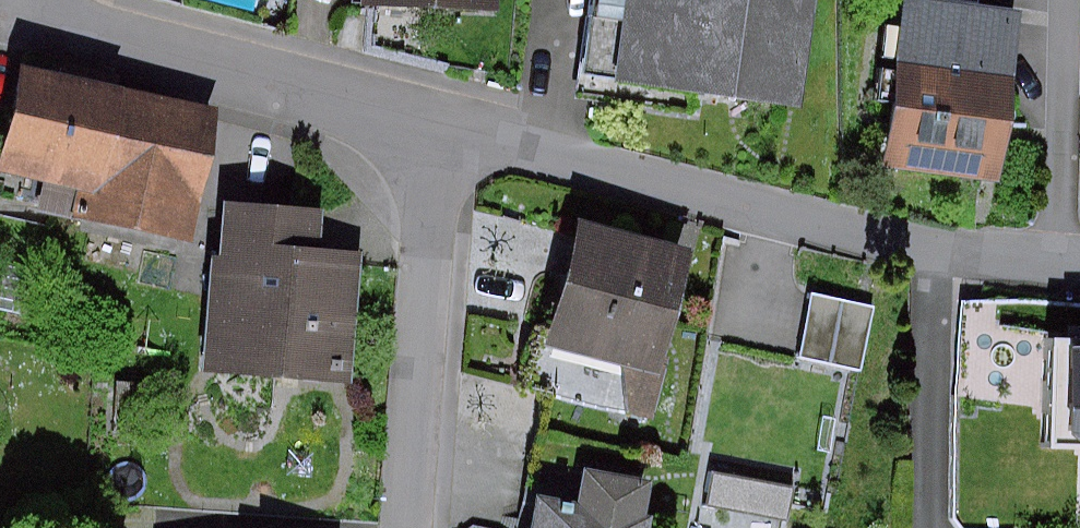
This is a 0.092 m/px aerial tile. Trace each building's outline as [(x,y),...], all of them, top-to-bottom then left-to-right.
[(826,0),(641,0),(630,76),(811,102),(826,0)] [(1008,155),(1030,27),(924,9),(902,137),(1008,155)] [(226,108),(22,70),(3,175),(207,212),(226,108)] [(672,362),(701,247),(580,216),(550,331),(672,362)] [(315,252),(317,229),(219,224),(212,362),(335,367),(340,254),(315,252)] [(865,361),(881,290),(813,276),(798,347),(865,361)] [(1068,333),(1066,427),(1079,427),(1079,334),(1068,333)] [(542,489),(535,527),(654,527),(657,508),(649,506),(654,475),(592,464),(586,497),(542,489)]
